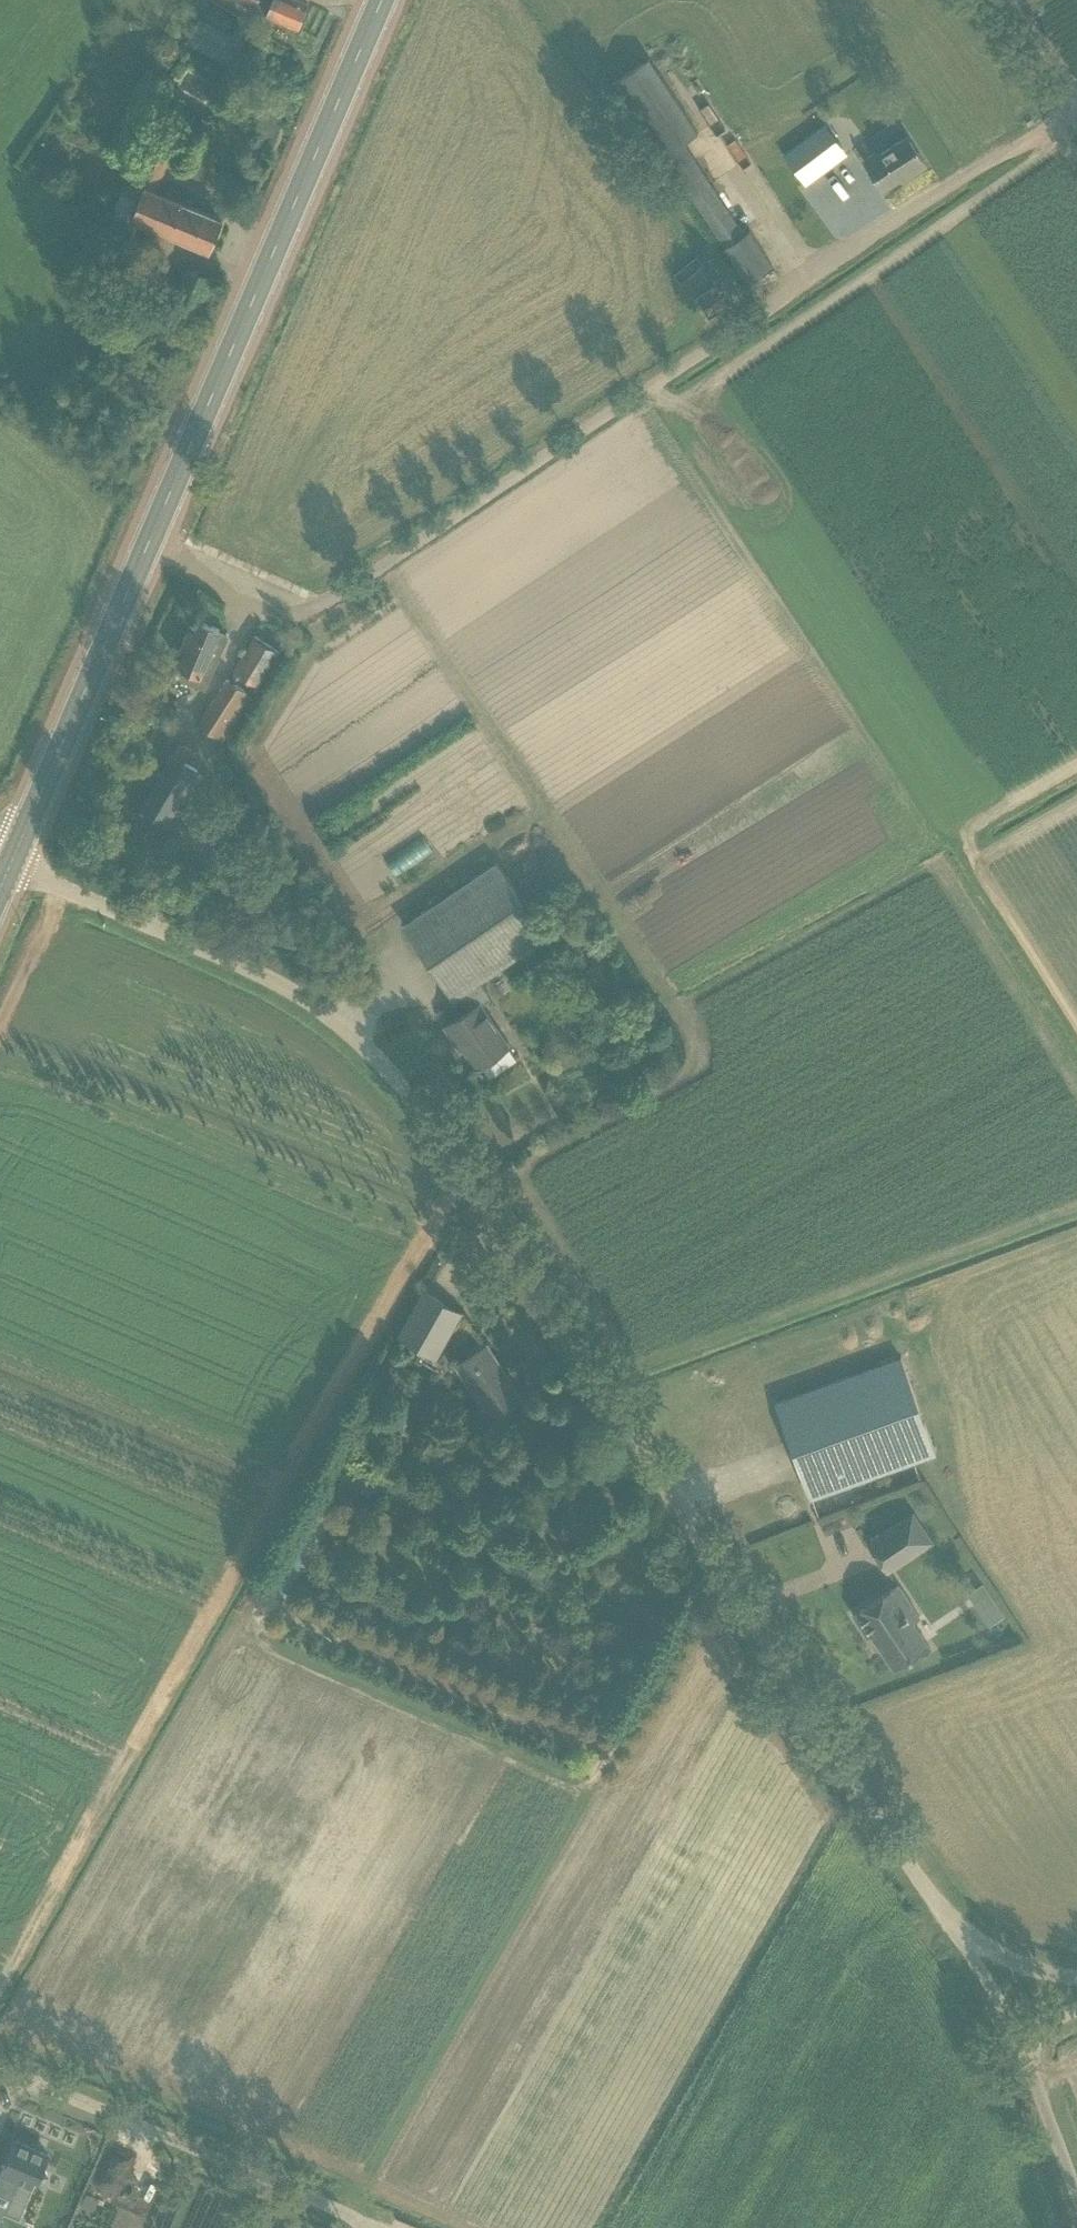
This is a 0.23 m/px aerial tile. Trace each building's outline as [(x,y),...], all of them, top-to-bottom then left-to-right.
[(255,6),(253,9),(297,27),(308,3),(301,0),(242,0),(255,6)] [(772,264),(760,245),(748,228),(742,232),(683,142),(696,133),(648,60),(613,83),(659,154),(671,172),(675,169),(747,280),(772,264)] [(846,154),(824,124),(781,155),(809,191),(817,185),(812,178),(846,154)] [(927,166),(914,148),(907,136),(877,156),(875,153),(864,160),(871,172),(883,190),(908,174),(910,177),(927,166)] [(140,199),(138,202),(215,233),(222,217),(155,190),(172,150),(153,142),(139,175),(134,173),(126,193),(140,199)] [(138,202),(132,218),(208,250),(215,234),(138,202)] [(184,666),(179,678),(205,689),(228,635),(219,631),(220,629),(199,620),(193,633),(188,631),(180,649),(185,652),(180,665),(184,666)] [(198,723),(224,740),(279,651),(255,635),(234,670),(239,673),(233,683),(227,679),(198,723)] [(179,743),(141,809),(166,824),(176,807),(198,769),(185,761),(191,751),(179,743)] [(422,913),(403,925),(453,999),(459,995),(469,1010),(445,1026),(453,1039),(456,1037),(477,1067),(480,1065),(489,1078),(516,1059),(507,1046),(508,1046),(480,1004),(490,997),(479,981),(546,937),(526,908),(495,863),(422,913)] [(555,1038),(541,1046),(546,1055),(560,1047),(555,1038)] [(398,1336),(397,1337),(399,1339),(425,1352),(435,1358),(451,1331),(462,1312),(424,1290),(413,1309),(398,1336)] [(492,1419),(503,1411),(522,1399),(487,1344),(456,1364),(492,1419)] [(810,1498),(831,1491),(936,1453),(901,1357),(776,1402),(810,1498)] [(867,1542),(888,1571),(932,1543),(912,1512),(867,1542)] [(920,1656),(931,1648),(912,1621),(919,1616),(898,1584),(853,1614),(868,1636),(871,1633),(894,1668),(917,1652),(920,1656)] [(0,2176),(0,2192),(11,2197),(5,2212),(19,2218),(34,2184),(39,2185),(45,2182),(47,2175),(45,2170),(41,2169),(48,2154),(14,2140),(2,2171),(0,2176)]
